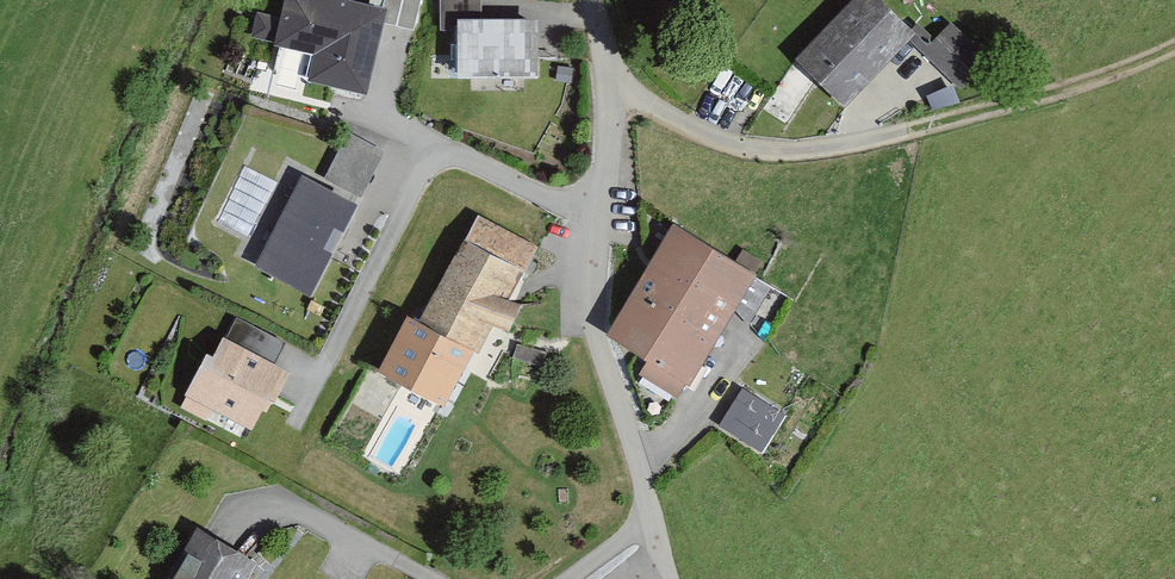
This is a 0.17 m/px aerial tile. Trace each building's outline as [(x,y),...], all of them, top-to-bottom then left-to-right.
[(322,0),(288,0),(276,51),(312,60),(306,87),(365,101),(382,31),(412,38),(420,0),(383,0),(380,13),(322,0)] [(461,39),(461,87),(541,87),(541,27),(480,27),(480,0),(439,0),(439,39),(461,39)] [(871,0),(859,0),(797,69),(848,114),(914,38),(871,0)] [(953,26),(923,59),(958,90),(987,57),(953,26)] [(321,190),(289,173),(241,262),(313,301),(335,259),(326,254),(337,232),(348,238),(362,211),(358,209),(385,159),(348,140),(321,190)] [(535,253),(479,222),(423,326),(413,321),(384,373),(449,408),(492,328),(508,336),(522,311),(508,304),(535,253)] [(758,281),(677,233),(613,340),(648,361),(638,377),(677,400),(686,385),(693,389),(758,281)] [(294,377),(225,342),(216,360),(211,357),(182,412),(210,426),(215,417),(254,437),(271,404),(278,407),(294,377)] [(718,431),(762,456),(783,418),(739,393),(718,431)] [(199,533),(173,578),(248,578),(256,564),(199,533)]
